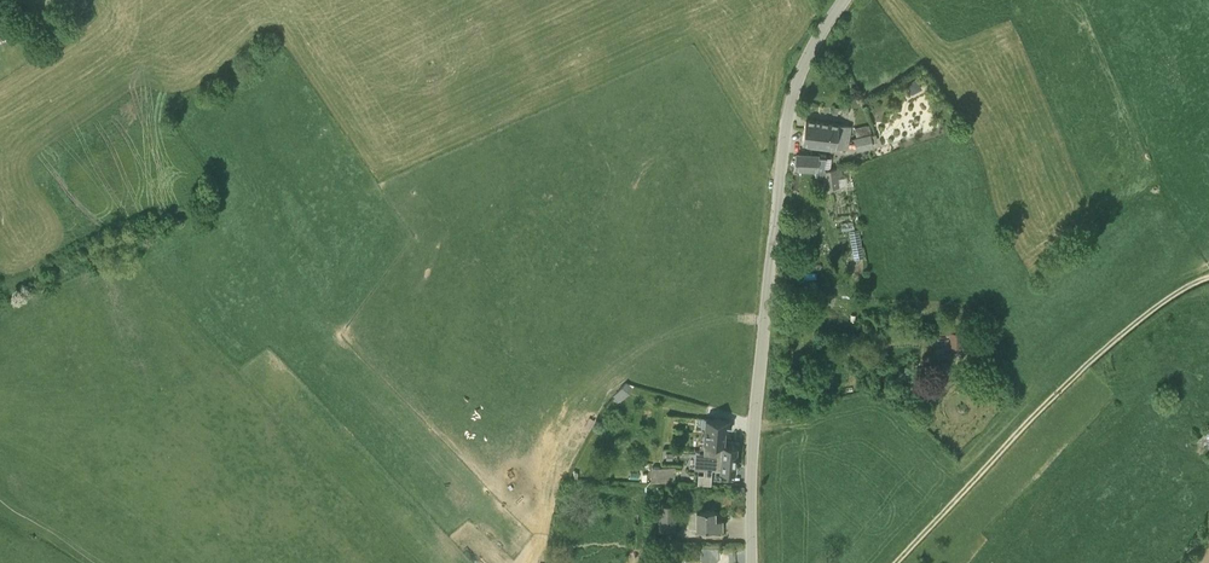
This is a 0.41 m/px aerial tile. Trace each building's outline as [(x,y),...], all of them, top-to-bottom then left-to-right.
[(805,118),(804,130),(848,136),(849,126),(805,118)] [(868,125),(854,128),(856,137),(870,134),(868,125)] [(847,148),(848,136),(804,130),(802,142),(847,148)] [(855,137),(857,149),(872,146),(872,142),(877,141),(875,134),(870,135),(870,134),(856,137),(855,137)] [(823,171),(824,171),(824,169),(825,156),(796,154),(794,167),(816,168),(816,170),(823,171)] [(824,171),(823,171),(825,188),(839,186),(838,176),(843,177),(842,174),(853,172),(852,165),(847,166),(847,167),(824,169),(824,171)] [(855,230),(853,220),(845,221),(847,231),(855,230)] [(849,235),(851,245),(861,243),(859,233),(849,235)] [(961,328),(941,328),(941,333),(950,333),(950,347),(963,346),(963,332),(961,332),(961,328)] [(619,402),(633,387),(626,381),(617,390),(618,391),(613,396),(619,402)] [(706,419),(703,450),(721,453),(722,445),(723,445),(724,430),(730,430),(731,421),(706,419)] [(1208,442),(1208,430),(1199,437),(1205,445),(1208,442)] [(737,444),(723,445),(722,445),(721,453),(703,450),(696,450),(694,468),(704,469),(703,475),(712,476),(712,470),(734,471),(737,444)] [(652,466),(650,482),(674,482),(676,468),(652,466)] [(676,528),(675,503),(658,503),(658,528),(676,528)] [(714,510),(702,510),(689,510),(689,528),(696,528),(696,535),(722,534),(722,517),(714,517),(714,510)]
